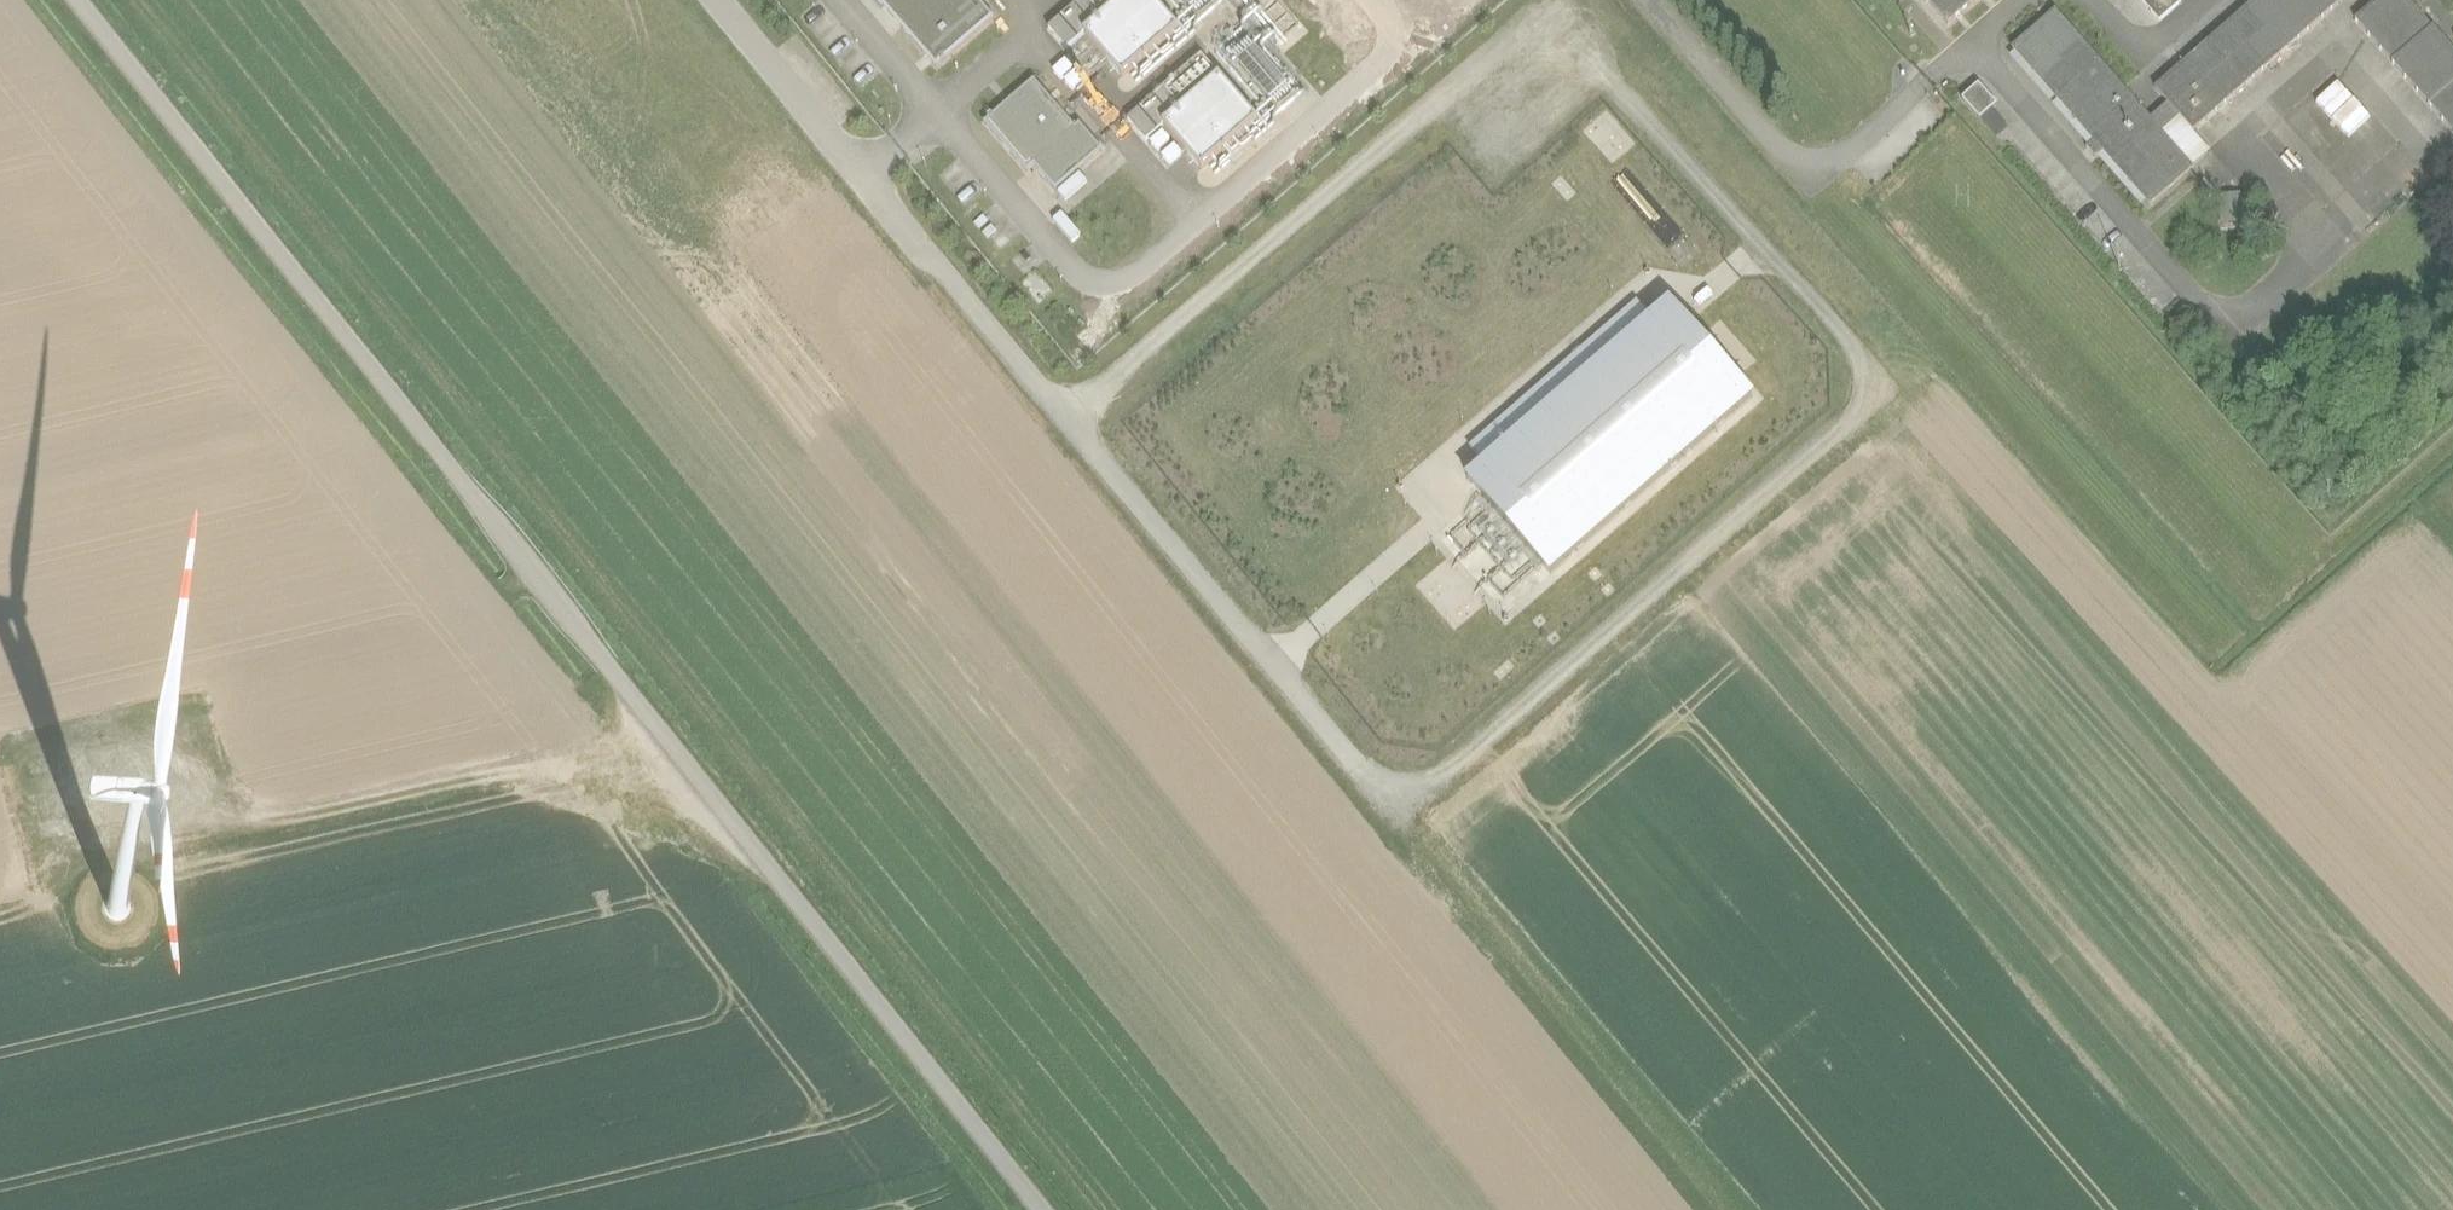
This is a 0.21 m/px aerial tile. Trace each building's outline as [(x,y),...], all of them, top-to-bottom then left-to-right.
[(978,0),(877,0),(935,66),(942,60),(992,16),(978,0)] [(1122,75),(1133,65),(1145,55),(1154,47),(1166,37),(1172,31),(1178,27),(1154,0),(1079,0),(1048,27),(1066,47),(1084,31),(1122,75)] [(1191,8),(1201,0),(1184,0),(1191,8)] [(1947,24),(1975,0),(1926,0),(1947,24)] [(2013,50),(2151,206),(2193,169),(2162,133),(2180,118),(2193,132),(2342,0),(2256,0),(2155,89),(2168,103),(2150,119),(2055,13),(2013,50)] [(2159,18),(2180,1),(2179,0),(2144,0),(2159,18)] [(2353,20),(2452,132),(2452,51),(2408,0),(2375,0),(2353,20)] [(1256,47),(1238,63),(1271,101),(1288,86),(1256,47)] [(1163,124),(1201,167),(1212,157),(1225,147),(1234,139),(1246,129),(1252,124),(1257,119),(1202,55),(1158,92),(1128,119),(1145,139),(1163,124)] [(990,116),(983,122),(1027,172),(1034,165),(1056,191),(1104,149),(1079,121),(1074,125),(1033,78),(990,116)] [(1977,82),(1959,97),(1978,119),(1995,104),(1977,82)] [(2336,131),(2315,147),(2345,186),(2400,143),(2358,89),(2324,116),(2336,131)] [(2217,198),(2222,227),(2246,223),(2241,194),(2217,198)] [(1675,301),(1469,480),(1491,506),(1495,510),(1506,523),(1517,536),(1528,548),(1539,562),(1543,566),(1553,578),(1760,399),(1733,369),(1711,343),(1675,301)]
